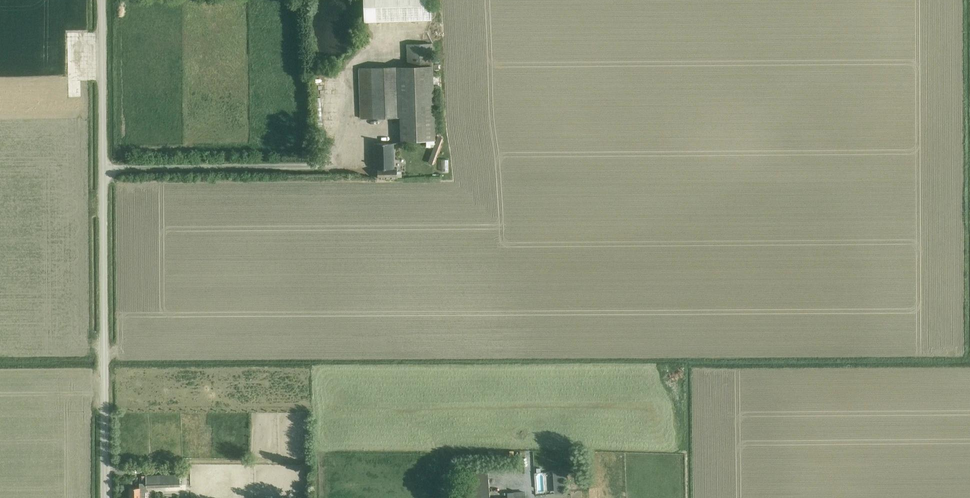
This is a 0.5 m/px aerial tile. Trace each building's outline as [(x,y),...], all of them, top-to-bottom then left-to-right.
[(365,22),(377,21),(432,19),(431,0),(364,0),(365,22)] [(427,141),(436,140),(432,44),(407,45),(408,67),(359,69),(361,118),(401,117),(402,141),(427,141)] [(90,64),(77,64),(77,78),(90,78),(90,64)] [(434,147),(428,162),(434,164),(443,138),(438,136),(436,142),(434,147)] [(378,178),(398,178),(398,168),(395,168),(394,143),(374,143),(375,169),(378,169),(378,178)] [(493,449),(493,458),(504,458),(504,449),(493,449)] [(550,469),(542,469),(542,490),(550,490),(550,469)] [(465,472),(467,497),(475,497),(490,497),(488,470),(465,472)] [(561,488),(561,470),(552,470),(552,488),(561,488)] [(181,476),(147,476),(147,483),(147,487),(152,487),(181,487),(181,476)] [(147,483),(140,483),(140,488),(130,488),(130,497),(145,497),(145,492),(147,492),(147,487),(147,483)] [(586,497),(595,497),(595,487),(586,487),(586,497)]
